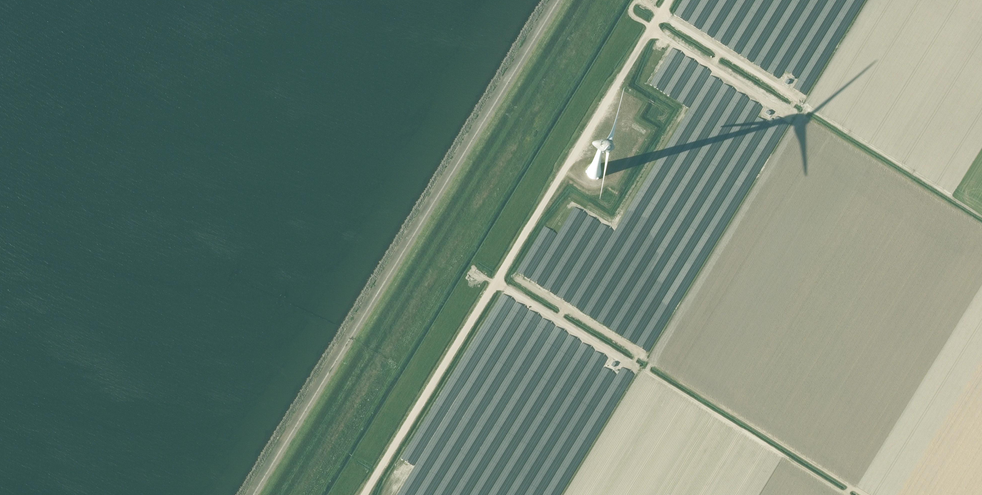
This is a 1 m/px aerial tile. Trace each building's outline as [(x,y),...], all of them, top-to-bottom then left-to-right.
[(586,169),(585,171),(586,174),(587,176),(588,178),(590,179),(592,180),(595,180),(597,179),(599,178),(601,176),(602,174),(602,171),(602,169),(601,167),(599,165),(597,164),(595,163),(592,163),(590,164),(588,165),(587,167),(586,169)]
